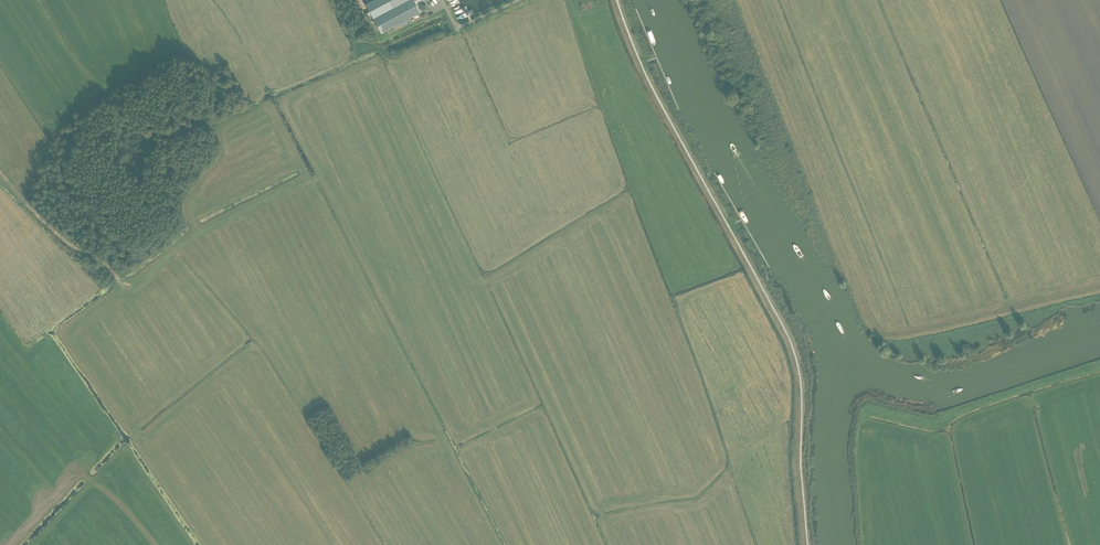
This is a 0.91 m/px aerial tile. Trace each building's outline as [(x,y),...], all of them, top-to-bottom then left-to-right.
[(414,0),(372,0),(365,3),(381,33),(420,12),(414,0)]
